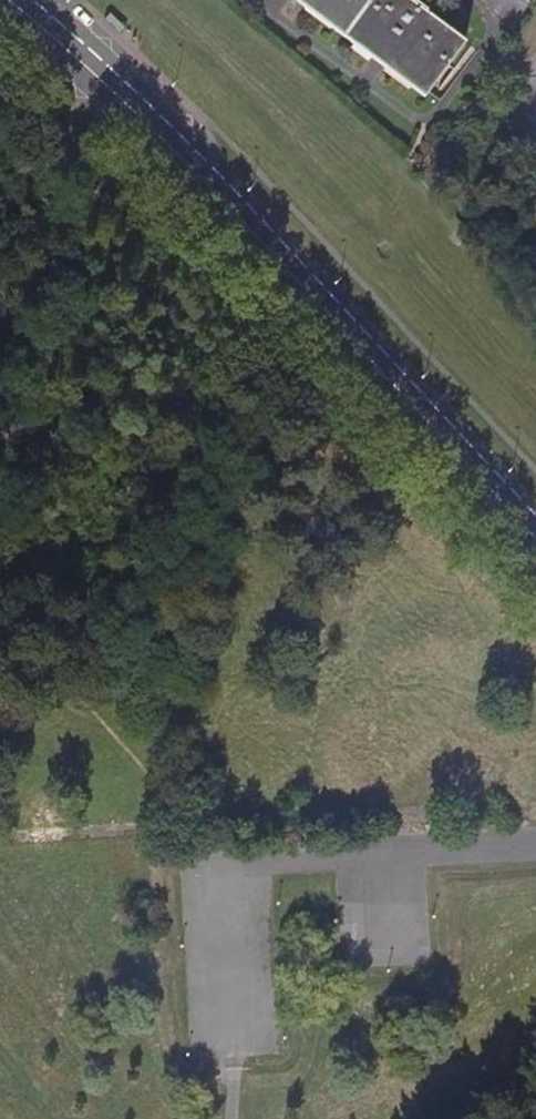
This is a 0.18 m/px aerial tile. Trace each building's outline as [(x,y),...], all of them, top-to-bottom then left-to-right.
[(430,93),(467,43),(410,0),(306,0),(430,93)]
